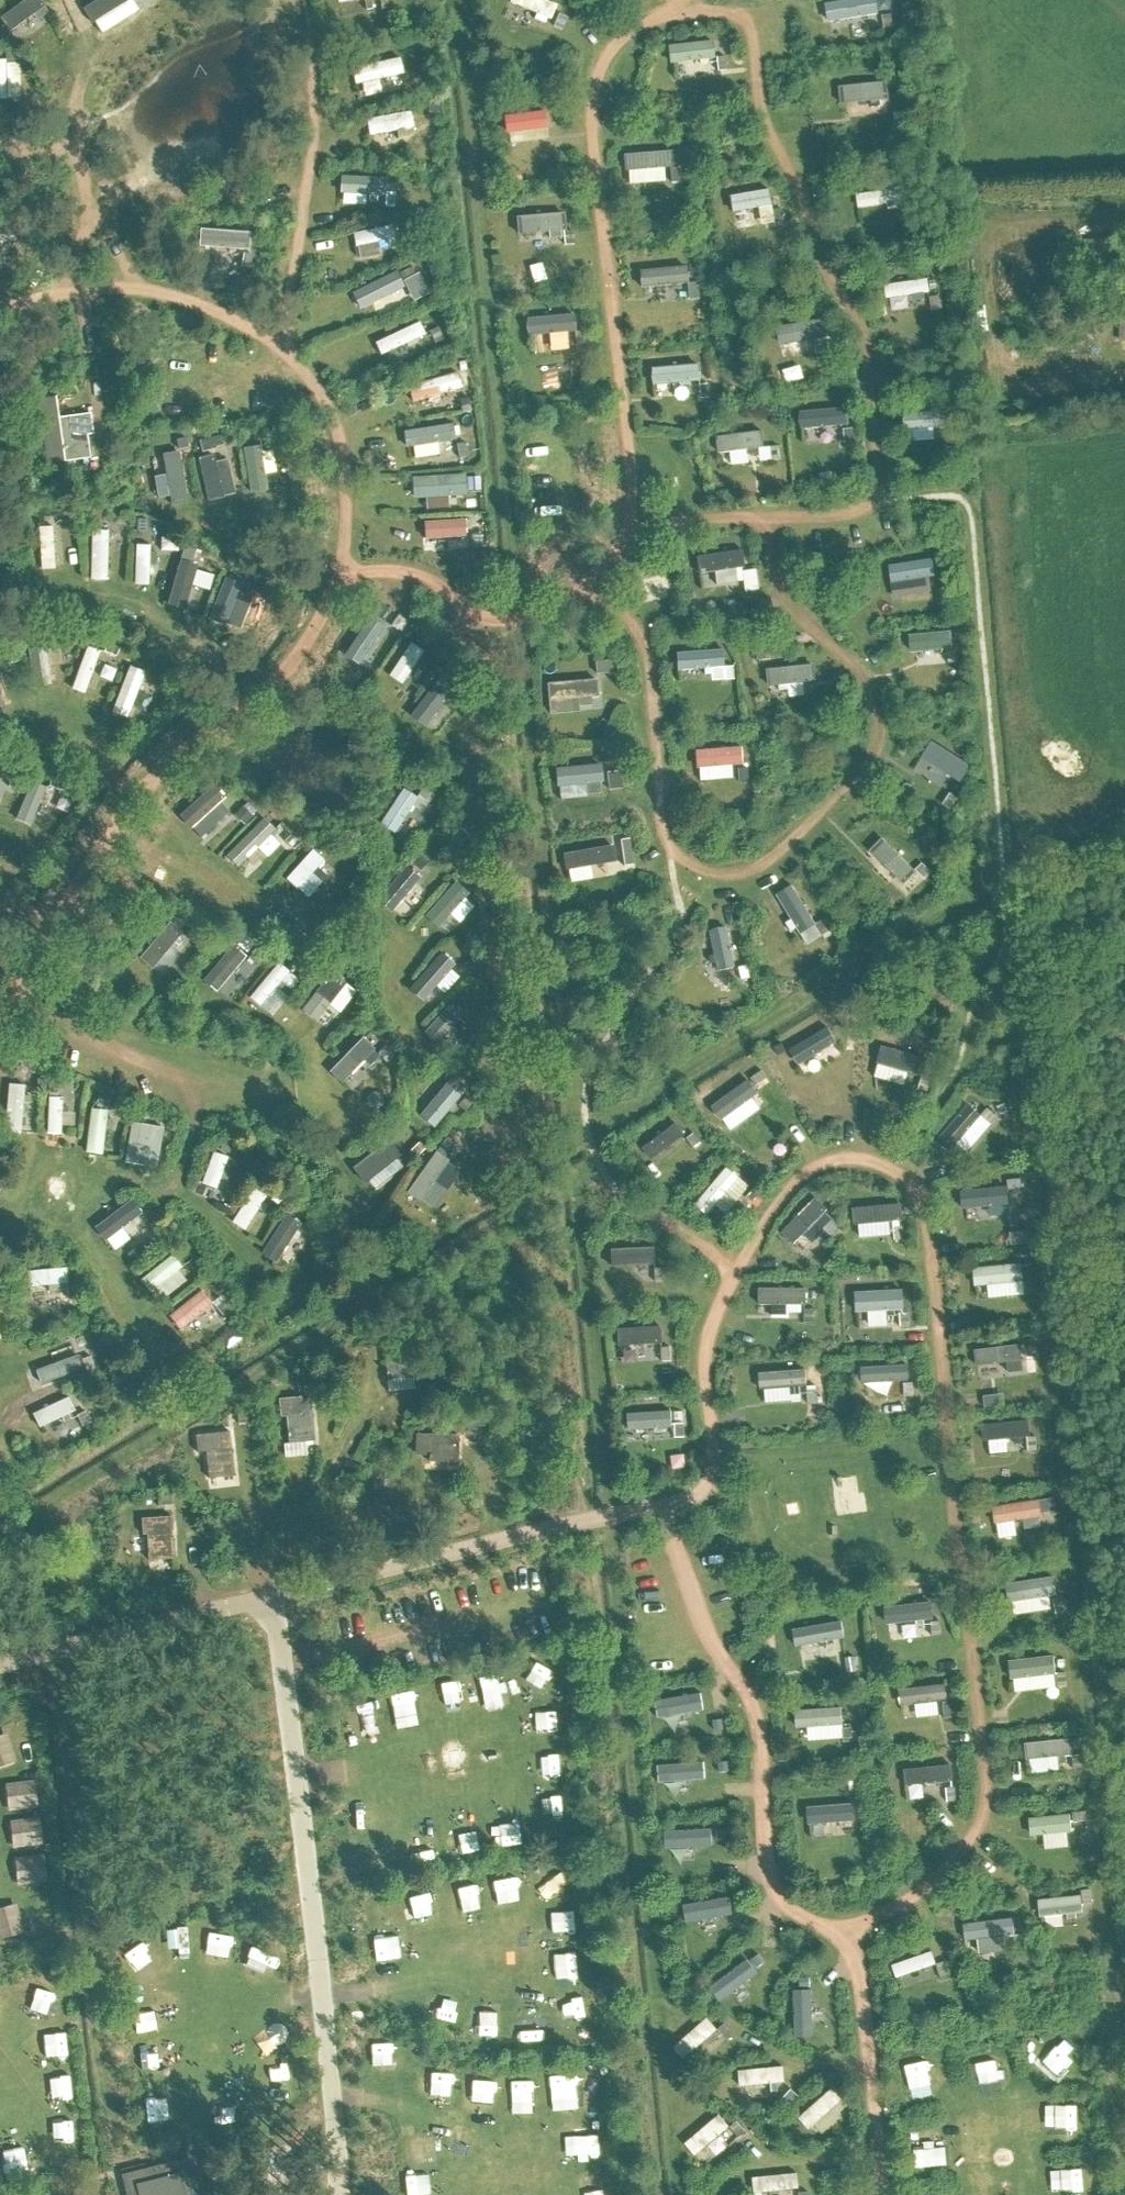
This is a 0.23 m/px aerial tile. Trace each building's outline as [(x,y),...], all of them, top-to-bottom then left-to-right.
[(380,11),(390,9),(389,0),(379,0),(380,11)] [(858,22),(853,0),(850,0),(790,12),(795,35),(858,22)] [(558,14),(552,27),(561,31),(567,17),(558,14)] [(892,14),(882,15),(884,30),(894,28),(892,14)] [(430,43),(418,44),(419,58),(431,56),(430,43)] [(679,50),(631,53),(633,77),(681,73),(679,50)] [(725,57),(715,58),(717,72),(726,70),(725,57)] [(904,70),(890,72),(891,82),(905,81),(904,70)] [(851,112),(850,93),(809,95),(810,114),(851,112)] [(372,117),(329,120),(330,138),(373,136),(372,117)] [(467,122),(468,139),(510,137),(508,119),(467,122)] [(556,126),(547,127),(548,137),(557,136),(556,126)] [(638,182),(637,161),(599,163),(600,184),(638,182)] [(680,168),(670,169),(671,181),(681,180),(680,168)] [(917,172),(903,173),(904,183),(918,182),(917,172)] [(385,193),(384,208),(393,209),(394,194),(385,193)] [(697,227),(737,215),(732,198),(693,210),(697,227)] [(780,207),(770,209),(772,222),(782,220),(780,207)] [(19,216),(5,218),(6,226),(20,224),(19,216)] [(485,223),(486,244),(527,242),(526,221),(485,223)] [(315,250),(356,247),(355,232),(314,234),(315,250)] [(244,253),(240,266),(249,269),(253,256),(244,253)] [(411,266),(397,273),(401,281),(415,275),(411,266)] [(328,308),(367,294),(362,279),(322,294),(328,308)] [(697,282),(686,283),(688,299),(698,298),(697,282)] [(850,291),(851,305),(894,302),(893,288),(850,291)] [(940,296),(931,297),(933,310),(941,309),(940,296)] [(539,318),(491,320),(492,345),(540,344),(539,318)] [(336,342),(344,360),(388,340),(380,322),(336,342)] [(838,323),(830,325),(832,341),(841,340),(838,323)] [(437,327),(429,331),(434,343),(443,339),(437,327)] [(788,327),(754,333),(758,355),(792,349),(788,327)] [(583,331),(574,332),(576,346),(585,345),(583,331)] [(708,384),(699,384),(699,399),(708,399),(708,384)] [(55,397),(39,399),(47,463),(90,458),(86,429),(92,428),(90,414),(58,418),(55,397)] [(467,397),(459,399),(462,412),(470,410),(467,397)] [(854,428),(844,428),(845,443),(855,442),(854,428)] [(270,429),(257,430),(258,439),(270,438),(270,429)] [(374,455),(419,448),(417,431),(372,438),(374,455)] [(213,434),(199,437),(202,451),(216,447),(213,434)] [(957,435),(947,436),(949,449),(959,448),(957,435)] [(187,437),(177,438),(179,448),(189,446),(187,437)] [(464,442),(456,444),(458,458),(467,456),(464,442)] [(690,443),(690,462),(729,461),(728,442),(690,443)] [(778,445),(770,446),(771,459),(780,458),(778,445)] [(92,510),(92,523),(101,523),(101,510),(92,510)] [(75,511),(59,512),(60,520),(76,519),(75,511)] [(152,527),(152,537),(166,537),(166,527),(152,527)] [(472,534),(472,548),(481,548),(481,534),(472,534)] [(53,584),(70,583),(69,535),(52,535),(53,584)] [(99,543),(98,581),(114,582),(115,543),(99,543)] [(184,545),(179,561),(192,564),(196,549),(184,545)] [(757,569),(743,571),(745,592),(760,590),(757,569)] [(901,578),(857,586),(858,595),(902,587),(901,578)] [(267,599),(273,588),(259,582),(253,593),(267,599)] [(378,602),(370,614),(381,620),(388,608),(378,602)] [(424,632),(416,644),(423,648),(431,636),(424,632)] [(66,633),(63,645),(72,647),(75,636),(66,633)] [(107,643),(104,651),(118,656),(121,648),(107,643)] [(45,648),(40,663),(44,664),(34,693),(48,698),(63,654),(45,648)] [(351,681),(366,692),(389,658),(374,648),(351,681)] [(957,648),(948,649),(949,663),(958,662),(957,648)] [(770,649),(756,650),(757,660),(770,659),(770,649)] [(12,683),(5,663),(0,665),(0,685),(1,687),(12,683)] [(607,665),(594,666),(595,674),(608,673),(607,665)] [(735,666),(725,667),(726,680),(736,679),(735,666)] [(88,667),(68,714),(88,722),(108,675),(88,667)] [(162,669),(156,685),(165,688),(171,673),(162,669)] [(515,715),(561,712),(559,691),(514,694),(515,715)] [(924,781),(930,765),(898,752),(891,768),(924,781)] [(661,757),(661,777),(709,778),(709,758),(661,757)] [(748,768),(739,768),(740,782),(749,782),(748,768)] [(620,770),(606,771),(608,790),(622,788),(620,770)] [(562,773),(523,775),(524,793),(563,791),(562,773)] [(52,776),(49,786),(62,790),(66,781),(52,776)] [(423,787),(417,795),(428,803),(433,795),(423,787)] [(950,792),(942,803),(950,809),(958,797),(950,792)] [(242,805),(235,813),(247,824),(254,816),(242,805)] [(381,822),(372,806),(346,819),(355,836),(381,822)] [(208,864),(223,872),(239,844),(224,836),(208,864)] [(349,848),(346,856),(358,861),(361,854),(349,848)] [(630,851),(621,853),(623,866),(632,864),(630,851)] [(578,873),(577,852),(528,854),(529,875),(578,873)] [(836,870),(870,891),(881,872),(847,852),(836,870)] [(420,870),(427,861),(417,853),(410,862),(420,870)] [(921,864),(914,871),(923,880),(930,873),(921,864)] [(318,867),(312,873),(321,882),(327,875),(318,867)] [(359,921),(383,884),(365,872),(341,909),(359,921)] [(822,918),(815,922),(823,934),(830,930),(822,918)] [(470,943),(478,933),(472,928),(464,937),(470,943)] [(192,929),(185,936),(196,945),(203,938),(192,929)] [(291,942),(279,956),(285,962),(298,948),(291,942)] [(255,950),(249,957),(260,966),(266,959),(255,950)] [(340,953),(334,960),(345,969),(350,962),(340,953)] [(474,953),(463,963),(472,972),(482,962),(474,953)] [(224,1010),(250,973),(238,964),(212,1001),(224,1010)] [(748,964),(740,966),(742,978),(751,977),(748,964)] [(383,1030),(392,1047),(427,1027),(418,1010),(383,1030)] [(842,1016),(841,1026),(856,1027),(857,1017),(842,1016)] [(478,1033),(465,1037),(468,1047),(480,1043),(478,1033)] [(386,1045),(379,1052),(389,1063),(397,1055),(386,1045)] [(761,1070),(750,1078),(756,1086),(767,1078),(761,1070)] [(927,1091),(931,1078),(922,1075),(919,1089),(927,1091)] [(37,1079),(37,1093),(47,1093),(47,1078),(37,1079)] [(60,1079),(49,1079),(49,1093),(60,1092),(60,1079)] [(392,1129),(431,1102),(416,1081),(378,1108),(392,1129)] [(714,1086),(681,1094),(687,1119),(720,1111),(714,1086)] [(34,1124),(36,1112),(24,1111),(25,1097),(11,1095),(6,1131),(22,1134),(23,1123),(34,1124)] [(97,1095),(97,1104),(111,1105),(112,1095),(97,1095)] [(465,1095),(457,1105),(465,1111),(472,1101),(465,1095)] [(79,1133),(67,1132),(68,1109),(49,1108),(47,1153),(63,1153),(63,1145),(78,1146),(79,1133)] [(987,1110),(982,1116),(991,1125),(997,1118),(987,1110)] [(90,1129),(91,1164),(106,1163),(105,1128),(90,1129)] [(694,1132),(686,1138),(694,1148),(702,1143),(694,1132)] [(443,1138),(434,1150),(442,1156),(451,1144),(443,1138)] [(225,1139),(220,1149),(230,1153),(235,1143),(225,1139)] [(415,1158),(425,1148),(419,1142),(409,1151),(415,1158)] [(1016,1179),(1003,1180),(1003,1189),(1017,1188),(1016,1179)] [(757,1185),(746,1197),(757,1207),(768,1195),(757,1185)] [(213,1186),(191,1220),(205,1229),(227,1195),(213,1186)] [(273,1194),(268,1202),(278,1208),(283,1199),(273,1194)] [(97,1210),(69,1237),(80,1249),(109,1222),(97,1210)] [(306,1221),(301,1230),(309,1235),(314,1225),(306,1221)] [(830,1221),(823,1227),(825,1229),(833,1237),(840,1230),(830,1221)] [(904,1225),(893,1226),(894,1239),(905,1238),(904,1225)] [(1011,1245),(1028,1243),(1027,1231),(1010,1232),(1011,1245)] [(184,1243),(180,1253),(194,1259),(199,1249),(184,1243)] [(134,1263),(146,1253),(139,1244),(127,1254),(134,1263)] [(1028,1267),(1020,1268),(1022,1281),(1023,1293),(1031,1293),(1028,1267)] [(663,1268),(655,1269),(656,1283),(665,1283),(663,1268)] [(989,1289),(988,1277),(939,1279),(940,1292),(989,1289)] [(823,1319),(838,1318),(839,1330),(853,1329),(852,1315),(868,1314),(867,1295),(821,1298),(823,1319)] [(725,1310),(743,1311),(744,1297),(726,1296),(725,1310)] [(76,1297),(67,1298),(67,1306),(77,1305),(76,1297)] [(223,1301),(216,1307),(225,1317),(232,1311),(223,1301)] [(805,1309),(805,1321),(814,1321),(814,1309),(805,1309)] [(910,1309),(899,1309),(900,1327),(910,1326),(910,1309)] [(399,1346),(400,1351),(384,1352),(387,1380),(413,1377),(410,1345),(399,1346)] [(671,1347),(660,1347),(661,1360),(671,1359),(671,1347)] [(90,1355),(81,1358),(85,1369),(94,1366),(90,1355)] [(1035,1358),(1026,1359),(1028,1373),(1036,1372),(1035,1358)] [(840,1406),(854,1405),(854,1395),(866,1394),(866,1386),(875,1385),(874,1370),(826,1374),(827,1392),(839,1391),(840,1406)] [(773,1396),(772,1376),(726,1380),(728,1400),(773,1396)] [(913,1382),(903,1383),(904,1397),(914,1396),(913,1382)] [(331,1384),(318,1385),(319,1394),(332,1393),(331,1384)] [(3,1423),(35,1409),(27,1389),(0,1400),(0,1416),(3,1423)] [(818,1390),(806,1390),(807,1404),(818,1403),(818,1390)] [(984,1407),(1005,1404),(1004,1393),(983,1396),(984,1407)] [(300,1397),(278,1399),(280,1416),(286,1416),(288,1443),(314,1440),(311,1408),(301,1409),(300,1397)] [(85,1411),(76,1414),(81,1426),(90,1422),(85,1411)] [(247,1414),(237,1415),(238,1424),(248,1423),(247,1414)] [(599,1438),(640,1437),(640,1420),(598,1422),(599,1438)] [(685,1423),(676,1423),(677,1437),(686,1437),(685,1423)] [(229,1431),(195,1435),(197,1452),(205,1451),(208,1478),(234,1475),(229,1431)] [(457,1435),(429,1435),(429,1461),(447,1461),(446,1464),(457,1465),(457,1435)] [(1037,1436),(1027,1437),(1029,1451),(1038,1450),(1037,1436)] [(170,1495),(157,1497),(158,1507),(172,1505),(170,1495)] [(1053,1498),(1041,1500),(1043,1509),(1055,1507),(1053,1498)] [(957,1509),(958,1529),(1006,1526),(1005,1506),(957,1509)] [(173,1558),(171,1519),(140,1520),(141,1536),(147,1536),(148,1559),(173,1558)] [(970,1590),(972,1607),(989,1605),(991,1617),(1007,1615),(1005,1603),(1022,1600),(1019,1583),(970,1590)] [(1063,1598),(1053,1599),(1056,1613),(1065,1612),(1063,1598)] [(941,1621),(932,1622),(933,1635),(942,1634),(941,1621)] [(504,1642),(504,1624),(493,1624),(493,1642),(504,1642)] [(491,1642),(492,1626),(476,1625),(476,1641),(491,1642)] [(845,1640),(836,1641),(838,1655),(847,1654),(845,1640)] [(802,1643),(764,1649),(767,1664),(805,1658),(802,1643)] [(847,1672),(857,1671),(855,1656),(845,1657),(847,1672)] [(1020,1669),(975,1675),(977,1691),(1022,1685),(1020,1669)] [(1068,1672),(1058,1673),(1060,1686),(1069,1685),(1068,1672)] [(625,1720),(671,1718),(670,1701),(625,1703),(625,1720)] [(953,1703),(944,1704),(946,1718),(955,1716),(953,1703)] [(715,1712),(706,1713),(707,1722),(716,1721),(715,1712)] [(853,1726),(843,1727),(844,1741),(854,1741),(853,1726)] [(993,1766),(1037,1765),(1036,1744),(992,1746),(993,1766)] [(1083,1754),(1075,1754),(1075,1768),(1084,1767),(1083,1754)] [(719,1771),(729,1771),(729,1761),(718,1762),(719,1771)] [(633,1790),(679,1787),(678,1770),(632,1772),(633,1790)] [(873,1775),(875,1803),(911,1800),(911,1795),(920,1794),(918,1771),(873,1775)] [(859,1779),(849,1780),(849,1790),(860,1790),(859,1779)] [(723,1783),(713,1784),(713,1795),(723,1795),(723,1783)] [(956,1786),(947,1787),(948,1802),(957,1801),(956,1786)] [(773,1807),(774,1834),(822,1833),(821,1805),(773,1807)] [(1086,1812),(1074,1813),(1076,1831),(1088,1829),(1086,1812)] [(994,1820),(995,1843),(1038,1842),(1037,1818),(994,1820)] [(638,1837),(639,1855),(684,1853),(683,1835),(638,1837)] [(728,1849),(718,1849),(718,1859),(728,1859),(728,1849)] [(1090,1890),(1081,1891),(1082,1905),(1092,1904),(1090,1890)] [(736,1911),(745,1910),(744,1900),(734,1901),(736,1911)] [(649,1929),(695,1926),(694,1908),(648,1911),(649,1929)] [(1004,1916),(1004,1928),(1050,1925),(1049,1912),(1004,1916)] [(740,1918),(731,1919),(732,1927),(741,1926),(740,1918)] [(936,1948),(971,1944),(969,1925),(934,1929),(936,1948)] [(1023,1934),(1005,1935),(1006,1948),(1024,1946),(1023,1934)] [(714,1959),(680,1990),(693,2004),(726,1973),(714,1959)] [(767,1960),(761,1966),(767,1973),(773,1966),(767,1960)] [(945,1962),(937,1965),(941,1977),(950,1974),(945,1962)] [(810,1974),(810,1983),(819,1983),(819,1974),(810,1974)] [(724,2024),(717,2031),(723,2037),(730,2030),(724,2024)] [(702,2074),(703,2091),(749,2088),(748,2072),(702,2074)] [(794,2086),(784,2086),(784,2095),(794,2095),(794,2086)] [(737,2121),(730,2127),(739,2138),(746,2132),(737,2121)] [(145,2165),(145,2164),(124,2169),(125,2176),(120,2177),(125,2194),(196,2194),(199,2194),(189,2153),(165,2159),(166,2164),(146,2169),(145,2165)] [(762,2178),(716,2181),(717,2194),(763,2194),(762,2178)]
